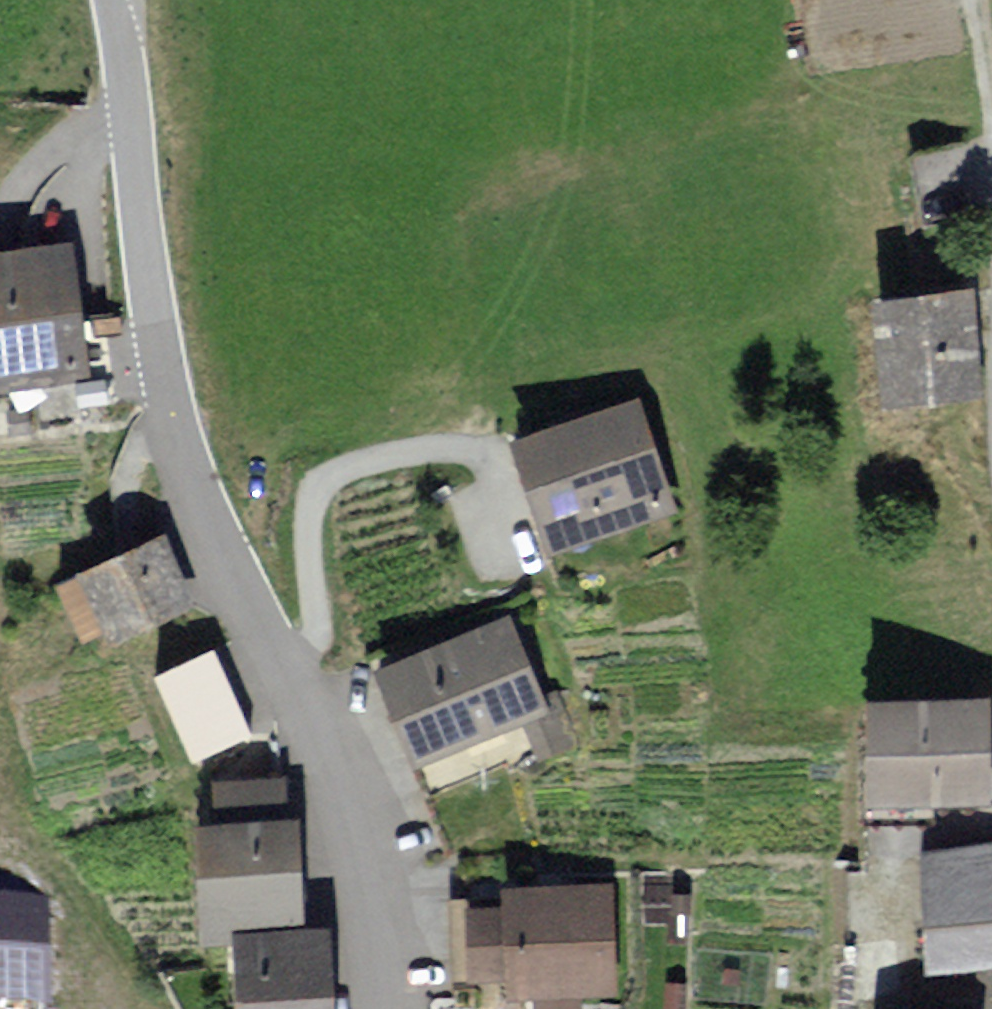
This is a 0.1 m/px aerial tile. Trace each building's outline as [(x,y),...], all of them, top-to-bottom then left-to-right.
[(63,250),(0,258),(0,383),(80,372),(63,250)] [(976,390),(968,297),(880,304),(888,397),(976,390)] [(667,507),(632,407),(520,446),(555,546),(667,507)] [(187,601),(158,540),(85,575),(115,636),(187,601)] [(541,703),(507,620),(385,669),(402,712),(423,764),(432,786),(536,744),(541,756),(573,744),(555,698),(541,703)] [(244,732),(212,655),(164,675),(196,752),(244,732)] [(986,702),(871,702),(870,798),(986,798),(986,702)] [(202,827),(207,935),(237,934),(300,931),(295,822),(283,823),(281,783),(220,786),(222,827),(202,827)] [(927,850),(934,963),(991,959),(991,846),(927,850)] [(605,886),(507,891),(508,909),(470,911),(474,978),(510,976),(511,995),(537,993),(538,1008),(578,1008),(577,992),(611,990),(605,886)] [(0,904),(0,1001),(41,1000),(39,903),(0,904)] [(325,930),(300,931),(237,934),(241,1008),(328,1008),(325,930)]
